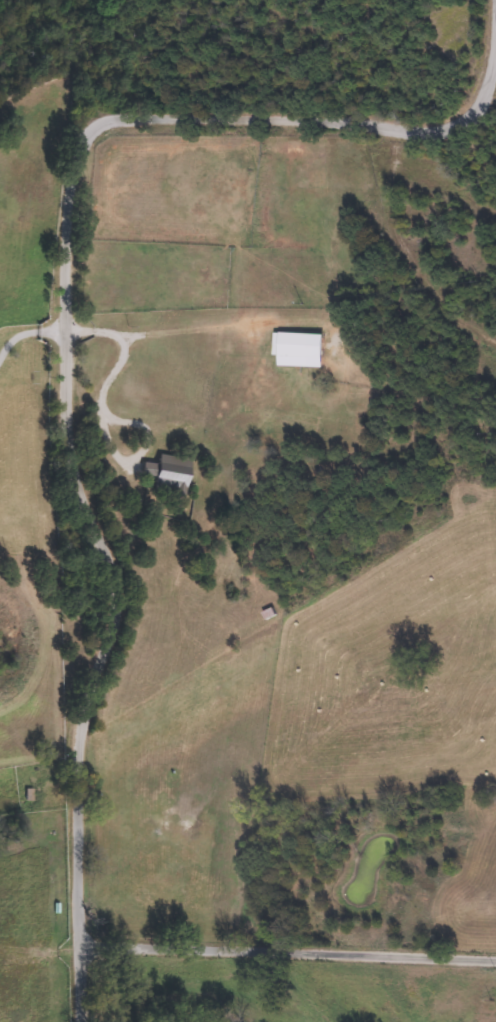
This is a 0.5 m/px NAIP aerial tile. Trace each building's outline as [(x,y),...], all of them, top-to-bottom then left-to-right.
[(311,367),(281,366),(282,355),(276,355),(277,333),(328,334),(327,358),(311,358),(311,367)] [(194,460),(186,496),(156,489),(158,478),(143,474),(146,462),(159,465),(162,453),(194,460)]
